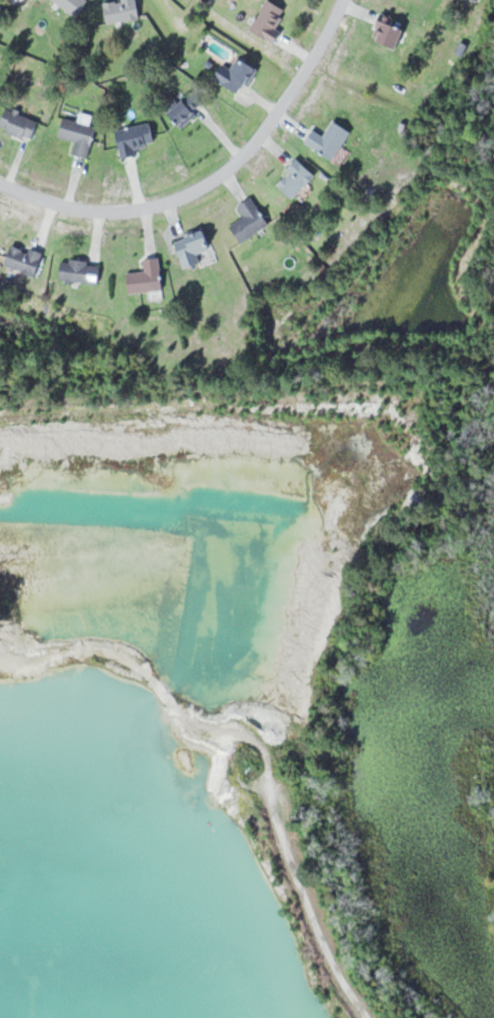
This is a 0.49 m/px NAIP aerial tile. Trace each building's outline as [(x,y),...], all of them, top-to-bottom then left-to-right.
[(77,17),(90,0),(89,0),(56,0),(77,17)] [(141,17),(137,0),(108,0),(104,1),(108,24),(141,17)] [(273,0),(268,0),(250,27),(275,44),(284,30),(278,26),(288,10),(273,0)] [(407,27),(382,18),(375,39),(400,48),(407,27)] [(215,77),(241,94),(259,68),(241,56),(233,68),(225,62),(215,77)] [(170,111),(182,127),(208,107),(196,91),(170,111)] [(60,136),(78,141),(75,154),(90,158),(98,126),(65,118),(60,136)] [(353,132),(335,120),(325,135),(316,129),(307,142),(334,160),(353,132)] [(117,129),(123,158),(137,155),(136,147),(156,143),(152,122),(117,129)] [(296,199),(317,174),(299,159),(277,183),(296,199)] [(246,216),(231,226),(242,243),(271,224),(252,197),(240,206),(246,216)] [(199,253),(213,248),(206,228),(176,238),(186,269),(203,263),(199,253)] [(45,253),(13,243),(5,265),(37,276),(45,253)] [(164,290),(161,258),(145,259),(146,271),(129,273),(131,293),(164,290)] [(99,285),(102,263),(63,259),(61,280),(99,285)]
